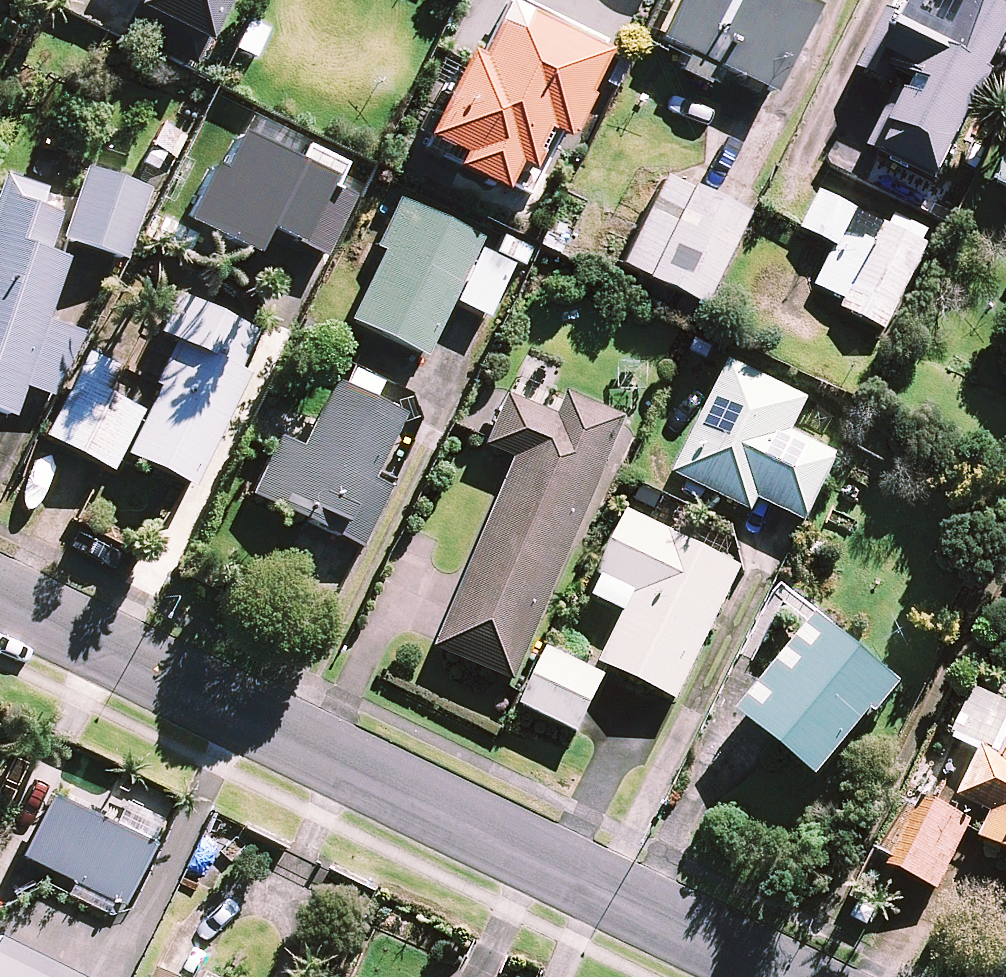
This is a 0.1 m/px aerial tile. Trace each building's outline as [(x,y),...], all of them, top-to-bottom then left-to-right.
[(135,9),(204,41),(223,0),(139,0),(135,9)] [(799,0),(676,0),(656,42),(686,57),(678,72),(706,85),(714,68),(772,96),(815,8),(799,0)] [(899,24),(887,17),(857,71),(899,93),(869,148),(934,184),(1005,53),(1005,42),(956,15),(964,0),(912,0),(899,24)] [(453,166),(503,192),(514,170),(521,173),(544,128),(560,136),(601,56),(504,6),(479,55),(468,50),(424,137),(459,155),(453,166)] [(277,30),(248,14),(227,51),(257,67),(277,30)] [(352,196),(235,140),(220,172),(207,166),(182,220),(250,253),(262,226),(324,256),(352,196)] [(1005,189),(1005,163),(996,184),(1005,189)] [(5,177),(0,190),(0,412),(13,416),(23,385),(54,395),(75,335),(45,324),(67,259),(49,252),(55,236),(125,260),(149,192),(85,170),(75,201),(5,177)] [(752,217),(666,176),(653,204),(631,194),(615,229),(635,239),(622,265),(709,306),(752,217)] [(925,234),(819,195),(805,233),(835,244),(819,289),(846,299),(841,311),(890,329),(925,234)] [(487,317),(512,264),(478,248),(482,241),(397,201),(376,247),(384,250),(350,321),(425,356),(452,300),(487,317)] [(208,293),(189,283),(164,335),(175,341),(140,412),(104,394),(117,368),(87,353),(46,437),(113,470),(122,451),(193,486),(266,337),(202,305),(208,293)] [(808,400),(731,363),(676,476),(751,512),(757,499),(805,523),(837,457),(791,435),(808,400)] [(401,415),(332,383),(300,450),(278,440),(252,496),(362,547),(388,493),(369,484),(401,415)] [(559,417),(505,394),(483,444),(518,459),(437,648),(518,683),(589,518),(595,521),(635,426),(568,397),(559,417)] [(741,569),(629,514),(599,575),(636,594),(602,663),(676,700),(741,569)] [(897,685),(819,619),(738,714),(816,780),(897,685)] [(605,676),(548,652),(526,704),(584,728),(605,676)] [(972,682),(947,734),(981,751),(958,798),(992,814),(980,838),(1005,851),(1005,699),(972,682)] [(968,823),(911,795),(878,859),(934,888),(968,823)] [(152,844),(51,796),(22,857),(123,905),(152,844)] [(0,939),(0,976),(79,976),(0,939)]
